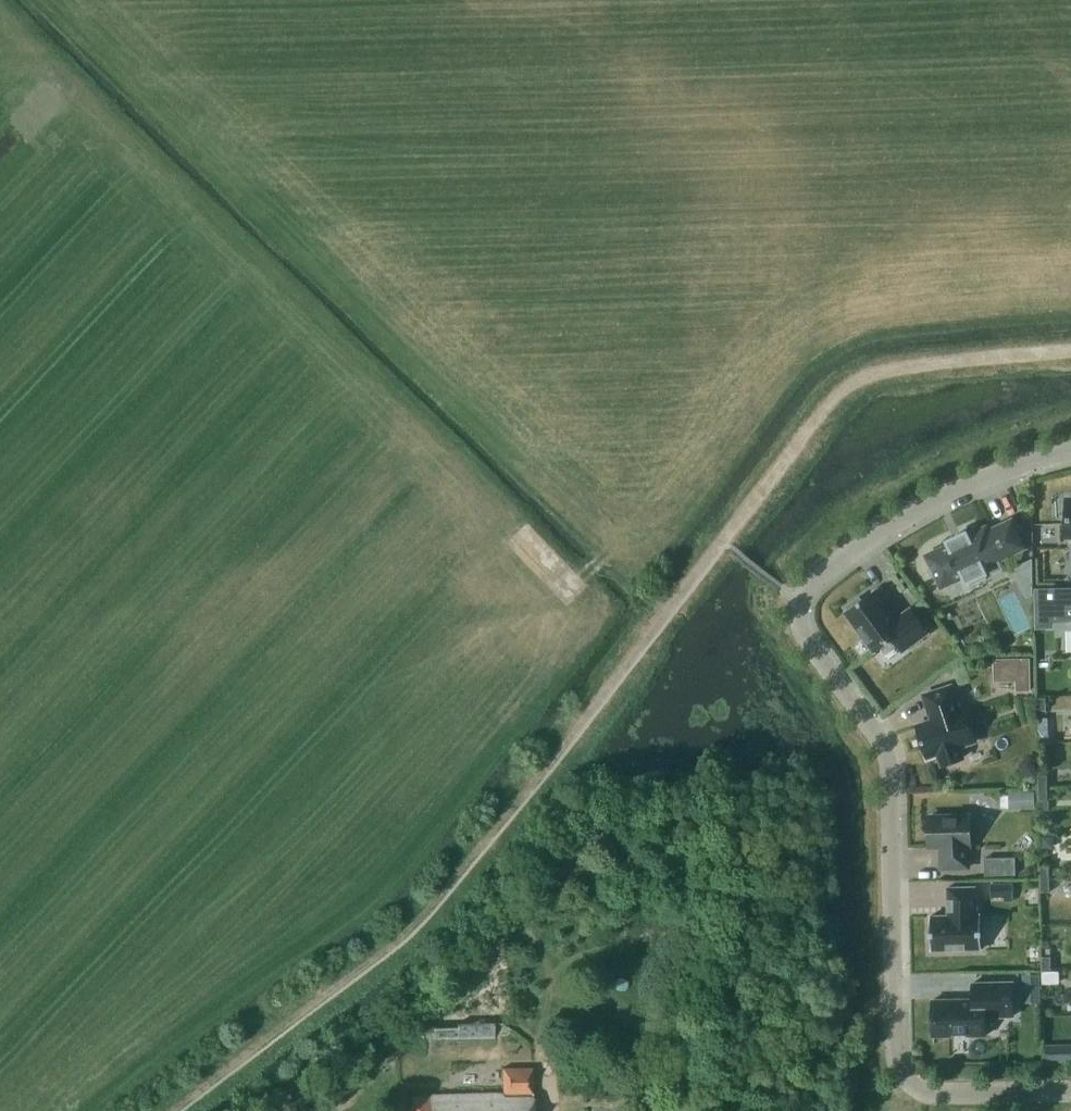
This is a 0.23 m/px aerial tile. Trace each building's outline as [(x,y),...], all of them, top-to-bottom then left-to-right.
[(944,581),(952,580),(964,574),(968,583),(969,583),(969,581),(985,574),(987,578),(988,577),(987,576),(1003,568),(999,560),(1025,548),(1011,518),(1010,519),(1010,520),(986,531),(984,528),(968,535),(966,531),(947,540),(949,543),(938,548),(939,550),(937,551),(931,557),(930,565),(931,572),(937,578),(944,581)] [(1019,532),(1025,529),(1022,521),(1016,524),(1019,532)] [(1033,594),(1033,558),(1012,568),(1026,597),(1033,594)] [(895,619),(874,591),(861,600),(859,597),(847,606),(849,608),(845,611),(875,651),(897,635),(907,648),(929,632),(911,607),(895,619)] [(1054,602),(1054,621),(1070,621),(1070,601),(1054,602)] [(1030,658),(998,658),(998,676),(1017,676),(1017,690),(1030,690),(1030,680),(1030,658)] [(951,685),(924,694),(930,713),(932,712),(934,719),(917,724),(928,757),(938,753),(941,764),(963,757),(959,746),(975,741),(964,709),(960,710),(951,685)] [(1046,697),(1037,697),(1037,710),(1046,710),(1046,697)] [(1047,774),(1039,774),(1039,787),(1048,787),(1047,774)] [(1039,800),(1048,800),(1048,787),(1039,787),(1039,800)] [(1036,808),(1035,790),(1009,791),(1009,809),(1036,808)] [(970,815),(928,816),(929,845),(941,844),(942,867),(969,866),(968,844),(971,844),(970,815)] [(1043,835),(1042,848),(1054,848),(1054,836),(1043,835)] [(984,875),(1016,874),(1015,857),(984,858),(984,875)] [(1041,879),(1049,878),(1049,865),(1040,866),(1041,879)] [(1041,891),(1050,891),(1049,878),(1041,879),(1041,891)] [(1014,902),(1013,882),(991,882),(991,898),(1004,897),(1004,902),(1014,902)] [(976,886),(947,887),(948,915),(931,915),(932,950),(982,949),(981,914),(976,914),(976,886)] [(1051,956),(1042,956),(1043,969),(1051,969),(1051,956)] [(1058,971),(1043,971),(1043,982),(1059,981),(1058,971)] [(933,999),(934,1043),(935,1043),(934,1036),(986,1035),(985,1016),(1013,1016),(1012,981),(973,982),(974,998),(933,999)] [(1040,1002),(1040,982),(1024,982),(1024,1002),(1040,1002)] [(496,1034),(495,1013),(436,1015),(437,1037),(496,1034)] [(1059,1043),(1059,1061),(1070,1061),(1070,1043),(1059,1043)] [(540,1110),(534,1110),(533,1068),(501,1069),(501,1094),(410,1095),(410,1110),(540,1110)]
